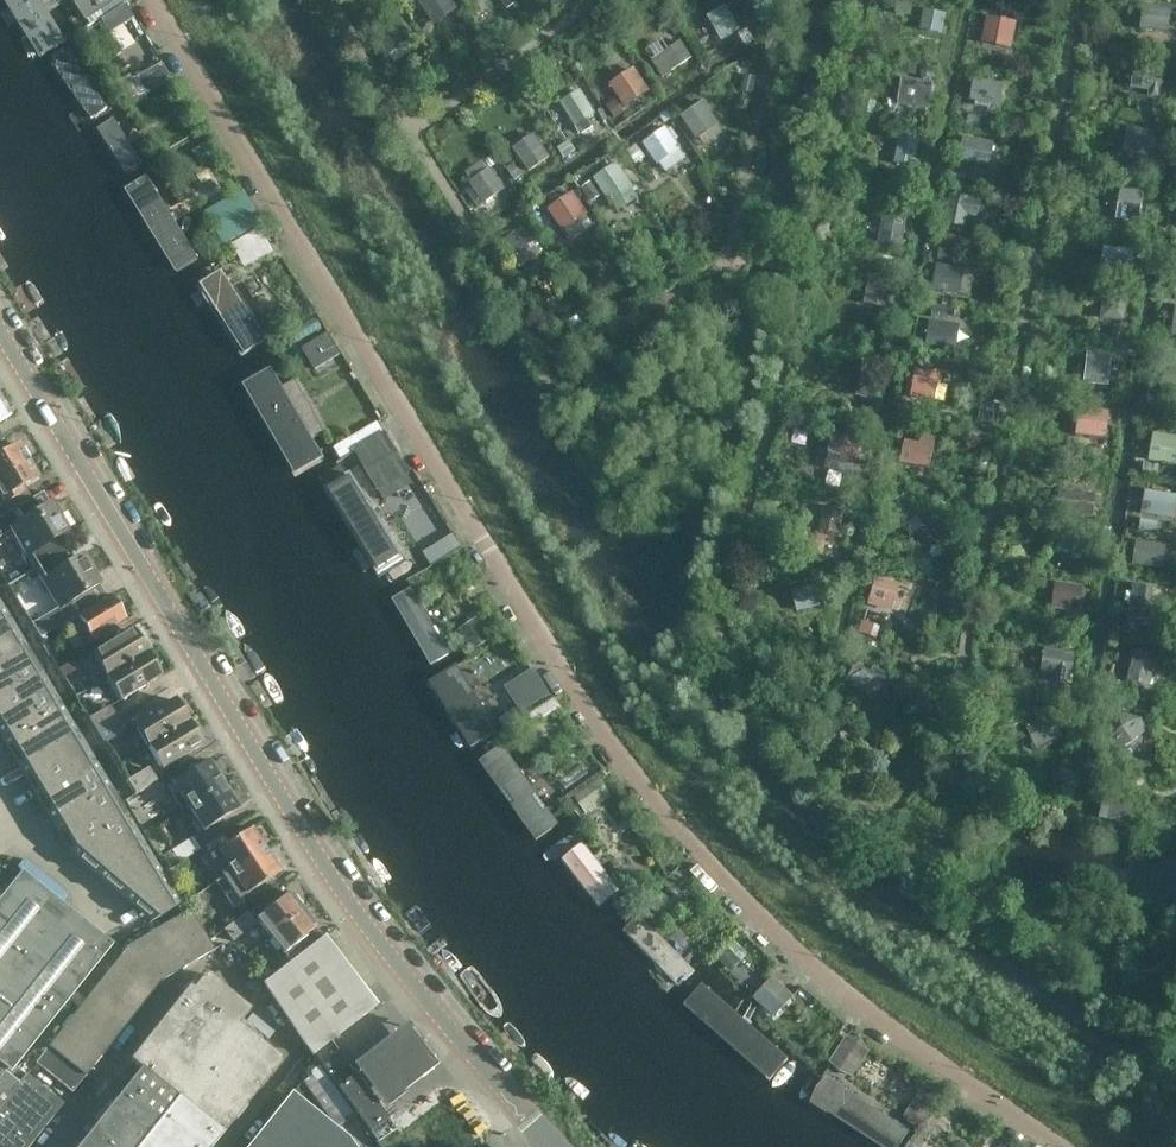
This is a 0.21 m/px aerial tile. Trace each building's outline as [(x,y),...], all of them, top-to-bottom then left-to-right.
[(51,51),(72,38),(48,0),(19,0),(51,51)] [(88,22),(102,14),(111,30),(137,16),(128,0),(76,0),(88,22)] [(413,0),(404,0),(399,3),(409,18),(420,11),(413,0)] [(418,5),(435,29),(458,12),(450,0),(426,0),(418,5)] [(513,0),(500,0),(507,11),(516,5),(513,0)] [(1168,0),(1131,0),(1130,21),(1167,22),(1168,0)] [(725,7),(706,18),(721,44),(740,33),(725,7)] [(926,53),(933,11),(911,7),(903,48),(926,53)] [(988,12),(983,41),(1014,47),(1019,18),(988,12)] [(413,42),(399,20),(382,31),(384,34),(376,39),(388,57),(413,42)] [(747,31),(738,37),(745,49),(755,43),(747,31)] [(141,94),(173,80),(154,38),(122,51),(141,94)] [(663,80),(692,61),(681,44),(665,54),(659,44),(650,49),(656,59),(652,62),(663,80)] [(69,54),(53,66),(91,119),(107,108),(69,54)] [(1159,97),(1162,73),(1127,70),(1125,94),(1159,97)] [(634,71),(609,87),(625,111),(650,95),(634,71)] [(937,82),(906,75),(899,105),(930,112),(937,82)] [(972,76),(971,108),(1005,109),(1006,77),(972,76)] [(756,80),(744,77),(740,94),(752,97),(756,80)] [(581,92),(560,106),(575,130),(597,116),(581,92)] [(624,115),(615,103),(606,109),(615,121),(624,115)] [(703,105),(680,120),(696,144),(719,128),(703,105)] [(673,121),(669,113),(659,118),(664,126),(673,121)] [(112,117),(97,126),(130,179),(145,170),(112,117)] [(1131,152),(1153,149),(1151,126),(1129,129),(1131,152)] [(919,166),(922,130),(894,128),(891,163),(919,166)] [(686,161),(665,131),(643,146),(658,168),(660,167),(666,175),(686,161)] [(994,135),(963,135),(963,165),(994,165),(994,135)] [(550,161),(534,137),(512,152),(529,176),(550,161)] [(576,153),(569,142),(557,150),(564,161),(576,153)] [(646,160),(637,147),(627,154),(636,167),(646,160)] [(492,155),(485,161),(491,169),(498,164),(492,155)] [(482,206),(484,208),(506,192),(491,171),(488,173),(482,164),(466,175),(472,184),(468,186),(471,190),(466,193),(477,209),(482,206)] [(617,165),(593,182),(610,208),(613,207),(618,214),(638,201),(632,193),(635,191),(617,165)] [(523,179),(514,166),(506,172),(514,184),(523,179)] [(1141,175),(1111,173),(1107,214),(1136,217),(1141,175)] [(146,178),(127,190),(177,272),(197,260),(146,178)] [(601,199),(591,184),(581,191),(591,205),(601,199)] [(247,188),(207,210),(225,244),(265,221),(247,188)] [(969,192),(943,189),(939,229),(965,232),(969,192)] [(590,217),(574,194),(547,212),(563,234),(565,233),(572,243),(593,228),(587,219),(590,217)] [(521,219),(499,233),(517,261),(539,247),(521,219)] [(877,221),(874,244),(897,248),(901,224),(877,221)] [(1105,245),(1104,263),(1132,264),(1133,246),(1105,245)] [(965,266),(937,263),(933,291),(962,295),(965,266)] [(879,308),(883,275),(851,271),(847,304),(879,308)] [(265,340),(222,273),(202,285),(202,289),(202,293),(204,297),(205,300),(208,304),(211,306),(214,308),(218,310),(245,353),(265,340)] [(1119,290),(1092,288),(1089,318),(1117,321),(1119,290)] [(945,320),(918,318),(915,352),(942,354),(945,320)] [(340,356),(328,335),(303,350),(316,370),(340,356)] [(1107,346),(1082,343),(1079,375),(1103,378),(1107,346)] [(942,371),(915,369),(913,396),(940,398),(942,371)] [(321,458),(271,371),(254,382),(259,391),(252,395),(296,472),(321,458)] [(1161,375),(1162,408),(1175,408),(1175,375),(1161,375)] [(12,416),(0,396),(0,424),(12,416)] [(1112,410),(1082,405),(1077,436),(1107,440),(1112,410)] [(1150,431),(1149,457),(1175,458),(1175,432),(1150,431)] [(930,463),(919,432),(893,441),(904,472),(930,463)] [(809,458),(840,459),(841,434),(810,433),(809,458)] [(385,436),(356,453),(378,490),(407,473),(385,436)] [(28,463),(17,446),(0,457),(0,456),(0,480),(28,463)] [(0,480),(0,510),(23,495),(20,490),(38,480),(28,463),(0,480)] [(351,474),(326,489),(378,574),(403,559),(351,474)] [(1092,491),(1060,485),(1056,510),(1088,516),(1092,491)] [(1142,517),(1175,519),(1175,490),(1144,488),(1142,517)] [(13,532),(36,570),(58,556),(50,544),(66,535),(41,495),(0,520),(0,539),(13,532)] [(847,508),(822,508),(822,533),(847,533),(847,508)] [(1161,541),(1134,541),(1134,571),(1161,571),(1161,541)] [(66,569),(58,556),(36,570),(60,609),(31,625),(33,629),(41,639),(106,599),(82,559),(66,569)] [(902,587),(870,577),(861,604),(893,615),(902,587)] [(1074,582),(1035,577),(1031,603),(1070,608),(1074,582)] [(811,614),(814,582),(787,580),(785,612),(811,614)] [(1127,628),(1149,631),(1153,585),(1131,583),(1127,628)] [(411,590),(393,600),(431,665),(449,655),(411,590)] [(76,630),(82,641),(86,647),(103,637),(104,639),(118,631),(115,626),(125,620),(112,598),(77,618),(82,626),(76,630)] [(0,602),(0,736),(70,854),(79,862),(151,923),(181,905),(121,805),(108,784),(95,762),(71,721),(0,602)] [(475,648),(494,636),(480,615),(461,628),(475,648)] [(92,657),(106,680),(147,655),(133,632),(92,657)] [(1077,653),(1046,649),(1042,679),(1073,683),(1077,653)] [(49,655),(59,671),(67,666),(57,650),(49,655)] [(147,655),(106,680),(120,703),(161,678),(147,655)] [(1157,655),(1130,655),(1130,686),(1157,686),(1157,655)] [(71,663),(67,666),(59,671),(65,682),(78,674),(71,663)] [(857,664),(847,681),(869,695),(883,692),(893,676),(877,665),(872,673),(857,664)] [(459,672),(436,686),(474,747),(497,733),(459,672)] [(532,672),(511,686),(526,710),(548,696),(532,672)] [(135,726),(148,748),(189,723),(175,701),(135,726)] [(1024,748),(1049,720),(1028,702),(1003,730),(1024,748)] [(97,733),(117,721),(109,708),(89,720),(97,733)] [(1138,715),(1104,712),(1102,743),(1136,745),(1138,715)] [(105,745),(125,732),(117,721),(97,733),(105,745)] [(189,723),(148,748),(162,771),(203,746),(189,723)] [(502,748),(481,763),(536,840),(558,824),(502,748)] [(174,785),(189,809),(224,786),(209,762),(174,785)] [(148,769),(128,782),(136,795),(157,782),(148,769)] [(224,786),(189,809),(204,833),(240,810),(224,786)] [(251,830),(229,845),(222,835),(200,849),(189,857),(196,867),(204,862),(211,873),(219,868),(225,878),(266,852),(251,830)] [(189,857),(200,849),(192,838),(171,851),(179,864),(189,857)] [(583,846),(564,861),(599,907),(619,892),(583,846)] [(266,852),(225,878),(232,889),(224,893),(232,905),(246,896),(280,874),(266,852)] [(0,899),(0,1093),(19,1069),(16,1067),(113,946),(21,873),(0,899)] [(290,895),(256,921),(249,911),(223,931),(233,943),(258,923),(269,938),(303,911),(290,895)] [(127,947),(94,989),(86,984),(79,993),(86,998),(34,1063),(72,1093),(160,983),(213,949),(189,909),(127,947)] [(303,911),(269,938),(289,963),(322,939),(314,929),(316,928),(303,911)] [(699,968),(644,916),(632,931),(686,982),(699,968)] [(322,939),(289,963),(290,964),(264,985),(313,1056),(377,1007),(324,938),(322,940),(322,939)] [(176,1099),(179,1102),(239,1026),(251,1011),(205,974),(193,990),(189,986),(129,1061),(139,1069),(176,1099)] [(771,1014),(788,996),(776,984),(758,1002),(771,1014)] [(810,1081),(810,1077),(809,1075),(809,1073),(808,1073),(807,1071),(806,1069),(804,1068),(763,1033),(729,1005),(712,992),(710,990),(708,990),(707,989),(705,990),(702,990),(700,992),(698,995),(697,997),(697,999),(697,1001),(698,1005),(705,1011),(728,1032),(790,1084),(793,1086),(795,1087),(797,1088),(801,1088),(804,1087),(808,1085),(809,1084),(810,1081)] [(410,1017),(354,1060),(387,1104),(443,1062),(410,1017)] [(281,1060),(239,1026),(179,1102),(176,1099),(138,1146),(212,1146),(281,1060)] [(834,1066),(859,1075),(871,1041),(845,1032),(834,1066)] [(19,1069),(0,1093),(0,1146),(29,1146),(63,1104),(19,1069)] [(82,1141),(89,1146),(101,1131),(120,1146),(138,1146),(176,1099),(139,1069),(82,1141)] [(338,1088),(371,1133),(389,1119),(355,1075),(338,1088)] [(827,1079),(811,1103),(827,1113),(830,1109),(888,1146),(899,1146),(906,1136),(841,1092),(843,1090),(827,1079)] [(347,1141),(291,1095),(250,1146),(352,1146),(347,1141)] [(78,1146),(120,1146),(101,1131),(89,1146),(82,1141),(78,1146)]
